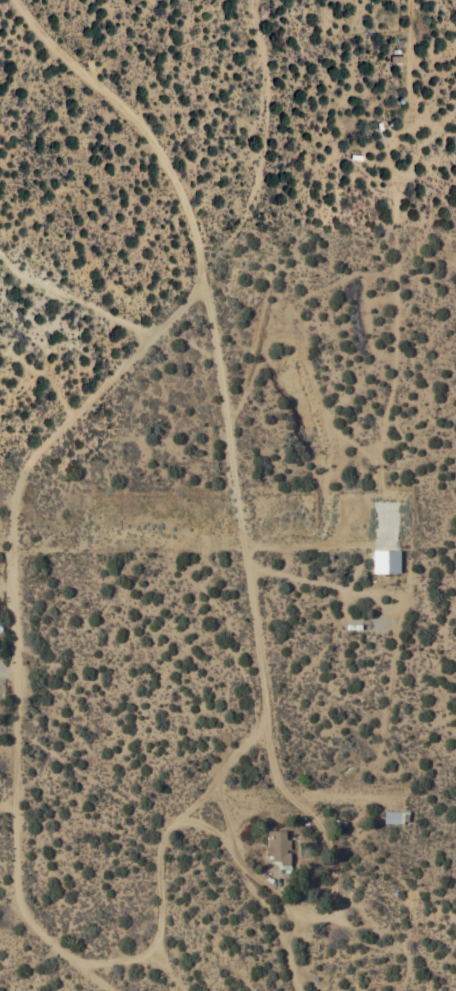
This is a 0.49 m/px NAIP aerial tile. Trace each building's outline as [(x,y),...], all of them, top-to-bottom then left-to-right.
[(401,572),(374,572),(374,559),(372,559),(372,556),(374,556),(374,550),(400,550),(401,572)] [(409,811),(409,821),(404,821),(404,823),(385,823),(385,811),(409,811)] [(285,840),(290,841),(289,866),(290,866),(291,870),(290,870),(289,874),(284,874),(284,870),(278,870),(277,866),(273,864),(272,861),(271,862),(271,859),(268,859),(268,856),(267,856),(268,831),(285,831),(285,840)]
